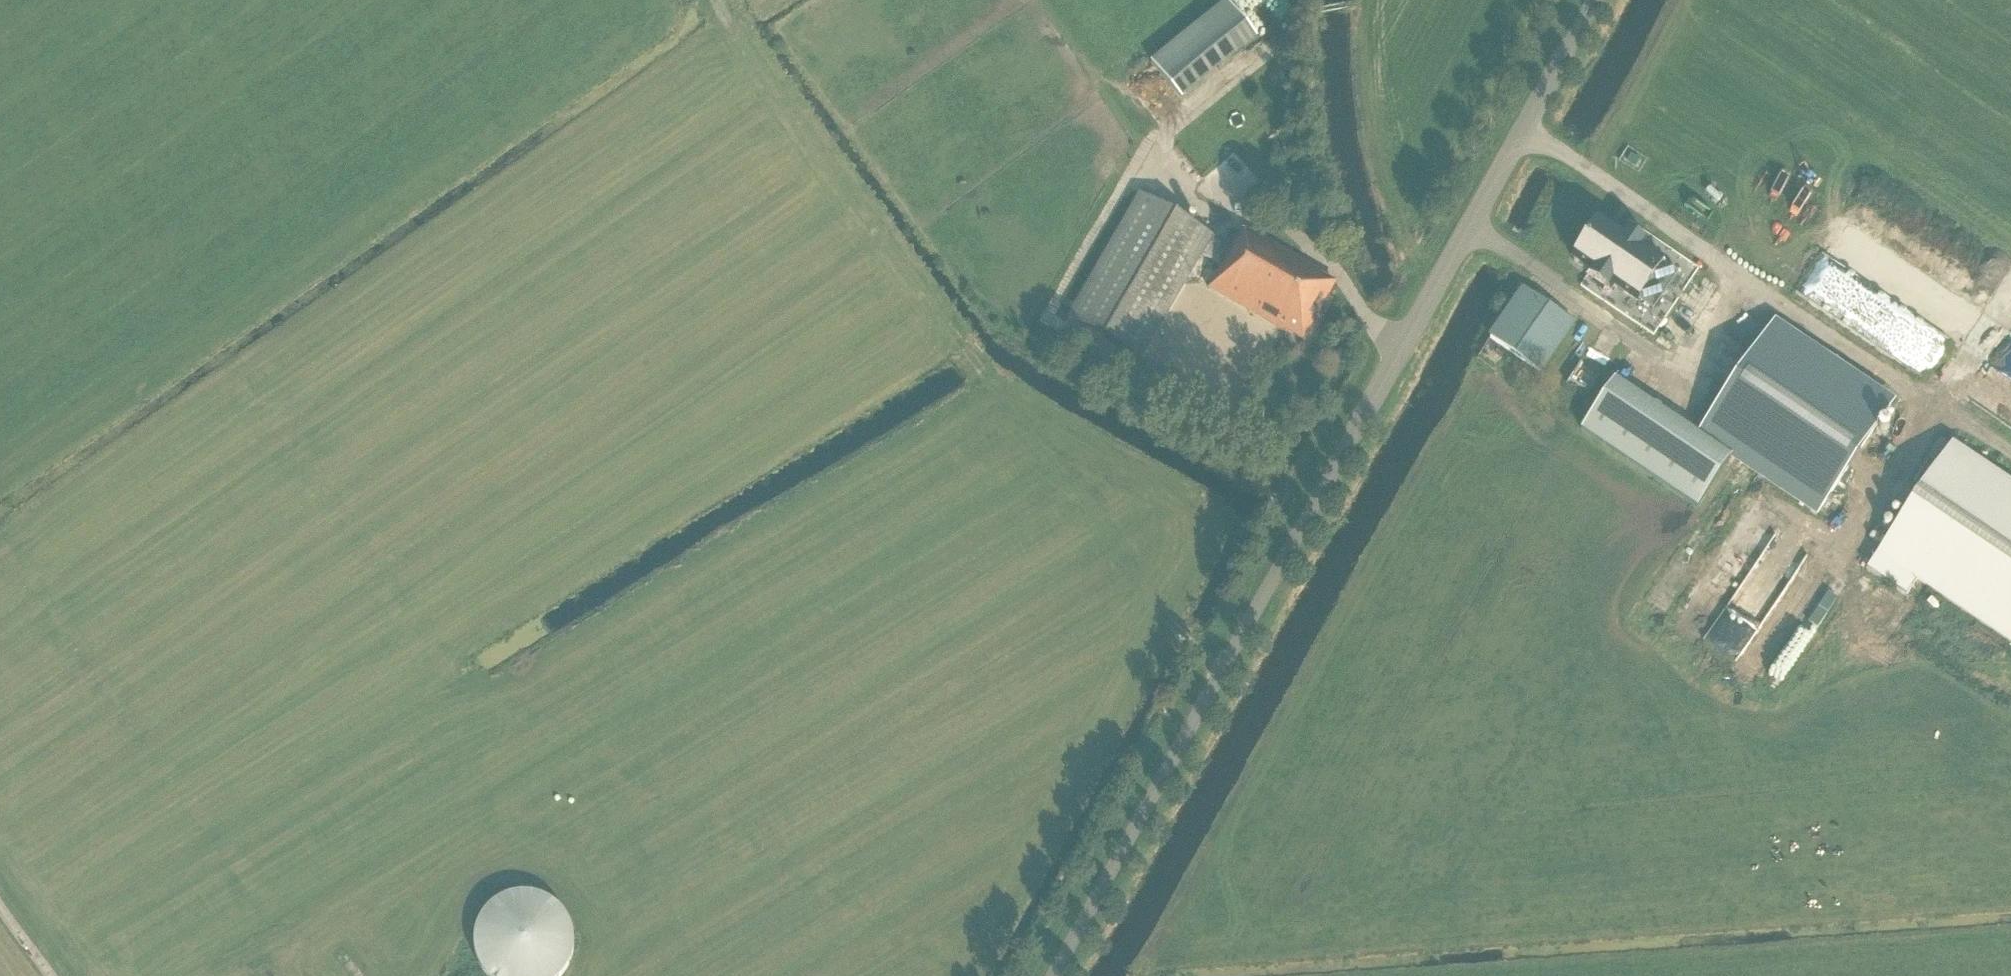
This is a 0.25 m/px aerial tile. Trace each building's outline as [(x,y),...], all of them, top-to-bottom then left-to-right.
[(1151,62),(1181,100),(1257,39),(1226,2),(1151,62)] [(1139,195),(1068,319),(1141,361),(1201,257),(1220,269),(1208,290),(1284,334),(1286,332),(1302,341),(1334,285),(1319,276),(1321,274),(1245,230),(1236,246),(1234,244),(1232,248),(1139,195)] [(1627,233),(1603,218),(1583,248),(1603,261),(1601,263),(1623,277),(1624,275),(1647,290),(1667,260),(1649,247),(1650,245),(1629,231),(1627,233)] [(1576,325),(1526,292),(1492,342),(1543,375),(1576,325)] [(1890,407),(1724,297),(1652,405),(1731,459),(1697,509),(1785,567),(1890,407)] [(1655,337),(1675,349),(1692,321),(1671,309),(1655,337)] [(1652,405),(1615,380),(1581,431),(1697,509),(1731,459),(1652,405)] [(1950,445),(1866,570),(1906,597),(1917,580),(2010,643),(2010,487),(1950,445)] [(1801,551),(1743,663),(1788,686),(1806,650),(1791,642),(1830,566),(1801,551)] [(475,926),(475,927),(472,938),(472,951),(475,962),(481,973),(483,975),(560,975),(563,973),(568,962),(571,950),(571,938),(568,927),(563,916),(555,907),(545,900),(534,896),(522,895),(510,896),(498,900),(489,907),(481,916),(475,926)]
